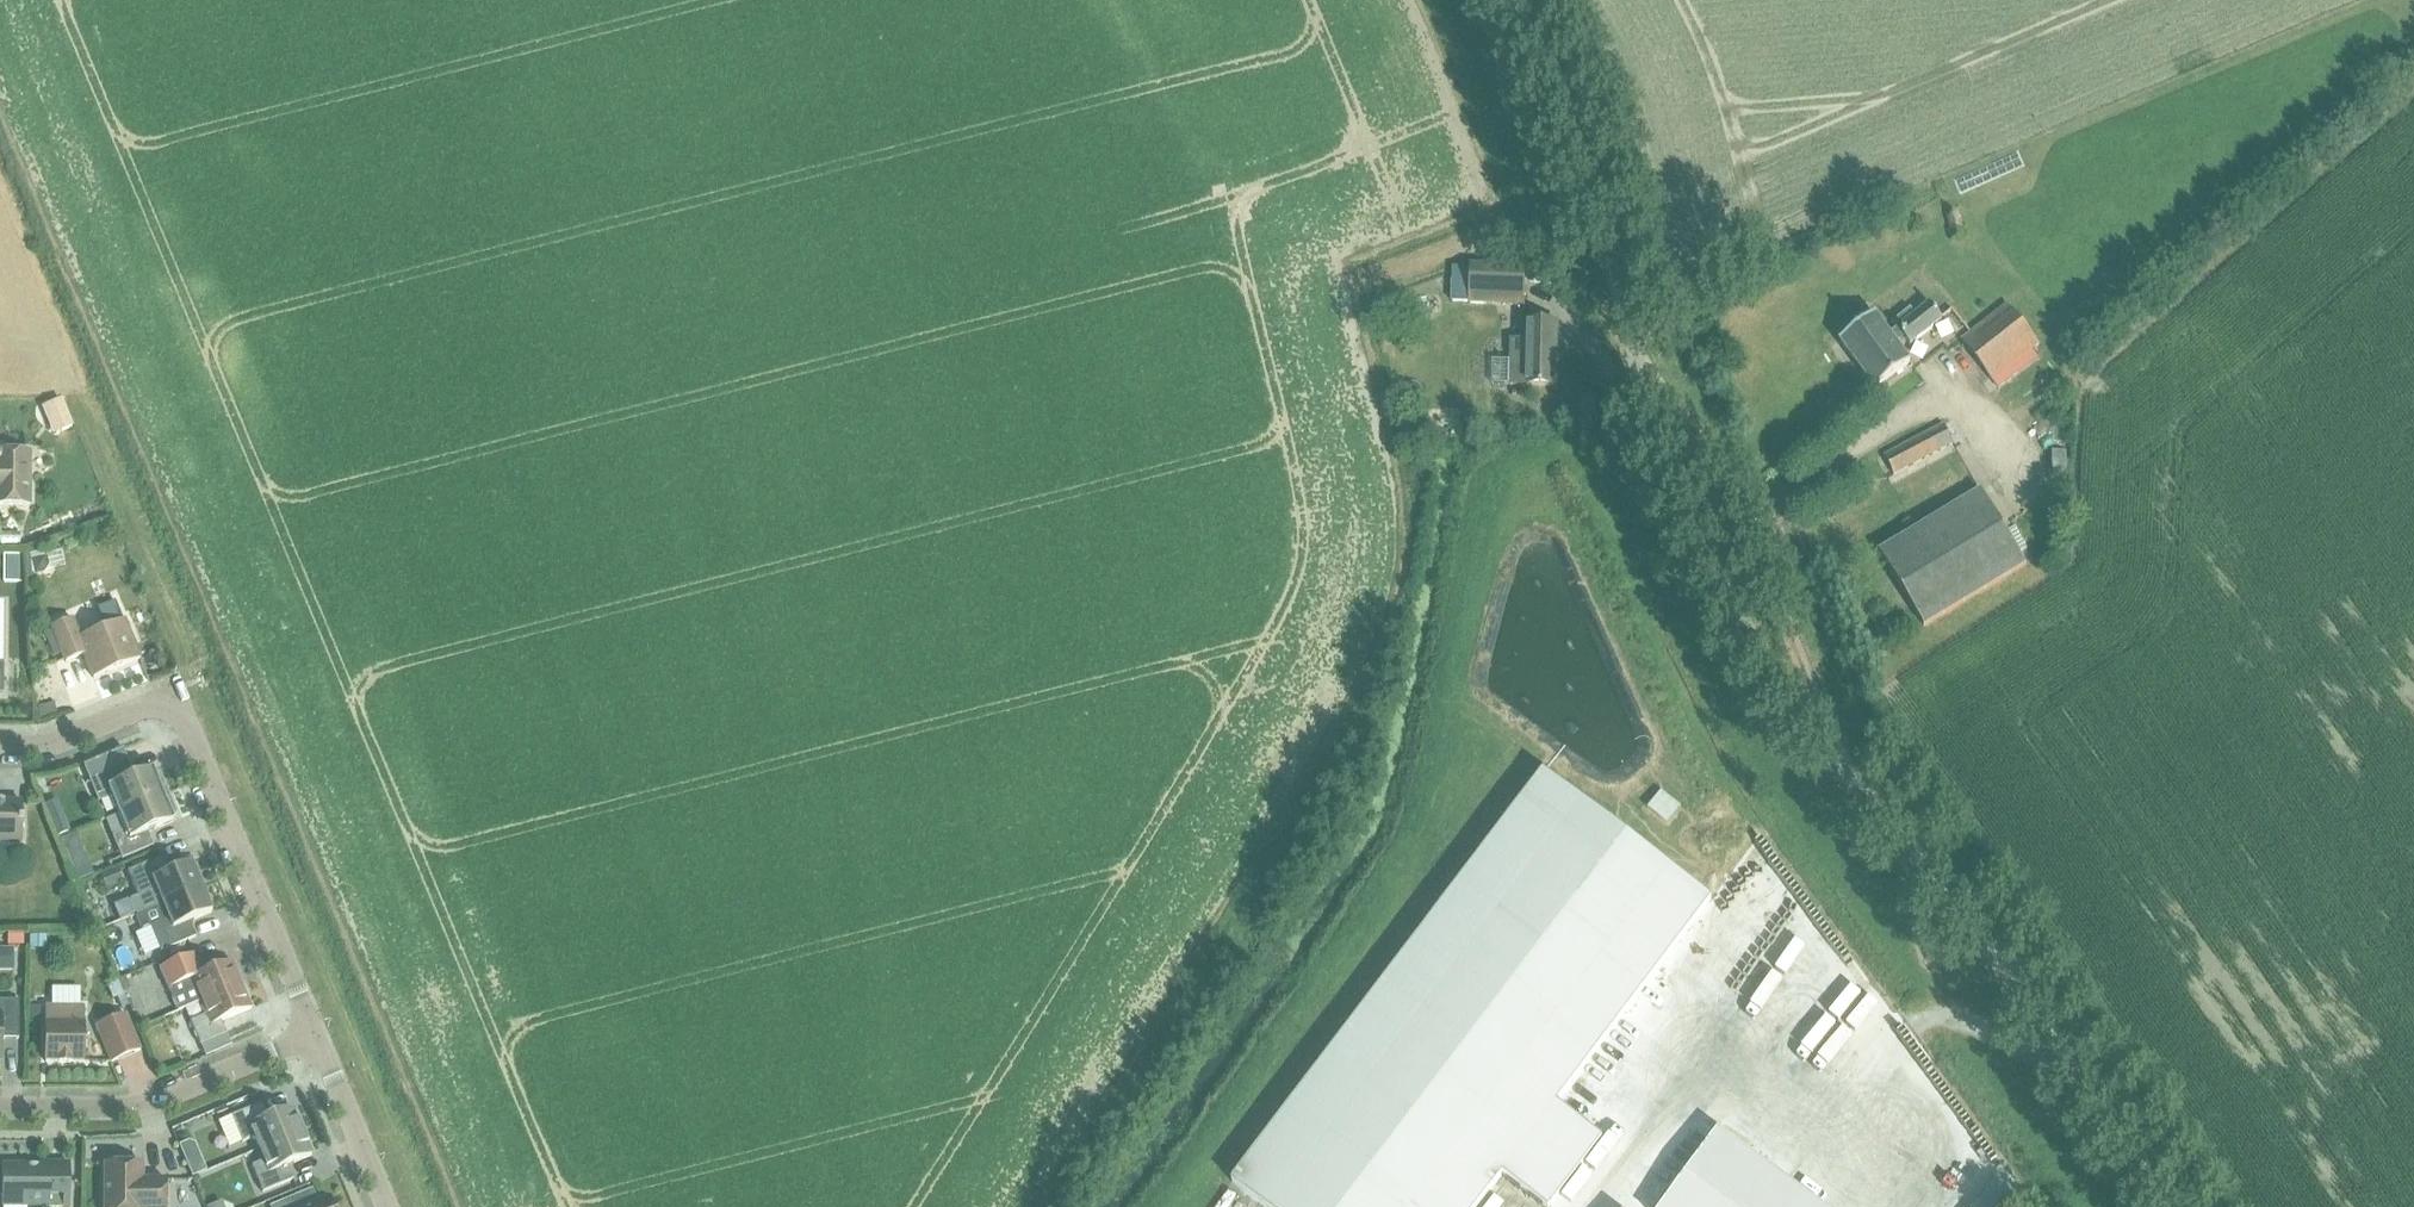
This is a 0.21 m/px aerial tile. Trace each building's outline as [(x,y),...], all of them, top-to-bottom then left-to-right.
[(1952,241),(1965,238),(1961,215),(1947,218),(1952,241)] [(1453,268),(1452,302),(1469,302),(1469,304),(1522,306),(1522,295),(1523,266),(1484,265),(1470,265),(1470,268),(1453,268)] [(1874,314),(1839,341),(1875,389),(1910,362),(1894,341),(1902,335),(1909,345),(1942,319),(1929,303),(1910,318),(1907,314),(1893,324),(1897,328),(1889,334),(1874,314)] [(1961,340),(1997,388),(2021,370),(2015,362),(2038,344),(2007,305),(1961,340)] [(1492,359),(1492,383),(1509,384),(1512,384),(1553,385),(1554,322),(1526,321),(1526,340),(1510,340),(1510,359),(1492,359)] [(68,416),(54,422),(58,432),(72,426),(68,416)] [(1893,474),(1953,443),(1943,425),(1883,456),(1893,474)] [(28,505),(29,453),(0,452),(0,505),(28,505)] [(1980,491),(1878,553),(1923,626),(2025,564),(1980,491)] [(19,555),(3,555),(3,583),(19,583),(19,555)] [(46,556),(31,560),(35,575),(43,573),(45,571),(48,565),(46,556)] [(71,619),(51,627),(66,662),(84,655),(93,678),(140,659),(126,626),(116,602),(98,609),(105,627),(79,638),(71,619)] [(123,750),(83,766),(98,802),(111,797),(118,814),(167,793),(159,774),(155,775),(152,769),(134,776),(129,762),(123,750)] [(1710,899),(1543,773),(1232,1183),(1263,1206),(1477,1206),(1501,1175),(1544,1206),(1548,1206),(1601,1138),(1555,1103),(1710,899)] [(1678,820),(1687,799),(1663,789),(1654,810),(1678,820)] [(167,793),(118,814),(125,830),(112,836),(122,859),(154,846),(148,832),(174,821),(171,815),(175,813),(167,793)] [(22,842),(22,802),(0,802),(0,842),(22,842)] [(54,824),(58,836),(69,831),(65,820),(54,824)] [(127,900),(114,906),(120,921),(134,916),(137,915),(162,904),(201,888),(191,863),(169,872),(162,857),(127,872),(137,896),(127,900)] [(77,881),(93,874),(89,863),(73,870),(77,881)] [(117,869),(100,876),(105,888),(122,881),(117,869)] [(162,904),(137,915),(143,929),(150,927),(160,952),(196,937),(189,922),(211,912),(201,888),(162,904)] [(28,935),(28,947),(45,947),(45,935),(28,935)] [(0,949),(0,970),(12,970),(12,950),(0,949)] [(201,974),(197,964),(193,954),(179,960),(160,968),(178,1011),(199,1002),(241,985),(232,961),(218,967),(201,974)] [(118,980),(106,985),(112,1000),(116,998),(120,1009),(129,1005),(118,980)] [(241,985),(199,1002),(205,1015),(190,1021),(200,1045),(226,1034),(221,1021),(251,1009),(241,985)] [(2,1058),(2,1039),(19,1039),(19,1000),(0,1000),(0,1058),(2,1058)] [(41,1006),(29,1006),(29,1022),(41,1022),(41,1006)] [(70,1062),(83,1062),(83,1024),(83,1006),(45,1006),(45,1023),(45,1062),(58,1062),(58,1063),(70,1063),(70,1062)] [(96,1025),(112,1062),(140,1050),(124,1013),(96,1025)] [(259,1149),(301,1132),(291,1108),(268,1117),(262,1104),(231,1116),(242,1143),(252,1138),(255,1140),(259,1149)] [(301,1132),(259,1149),(263,1158),(262,1162),(252,1166),(262,1192),(293,1179),(287,1166),(311,1156),(301,1132)] [(1718,1133),(1662,1206),(1819,1206),(1718,1133)] [(199,1155),(185,1161),(192,1177),(206,1171),(199,1155)] [(2,1165),(2,1184),(1,1199),(2,1206),(3,1206),(27,1206),(42,1206),(69,1206),(69,1164),(40,1163),(40,1166),(2,1165)] [(104,1206),(166,1206),(166,1179),(142,1179),(143,1164),(104,1164),(104,1206)] [(328,1198),(317,1202),(312,1190),(294,1197),(299,1206),(332,1206),(328,1198)]
